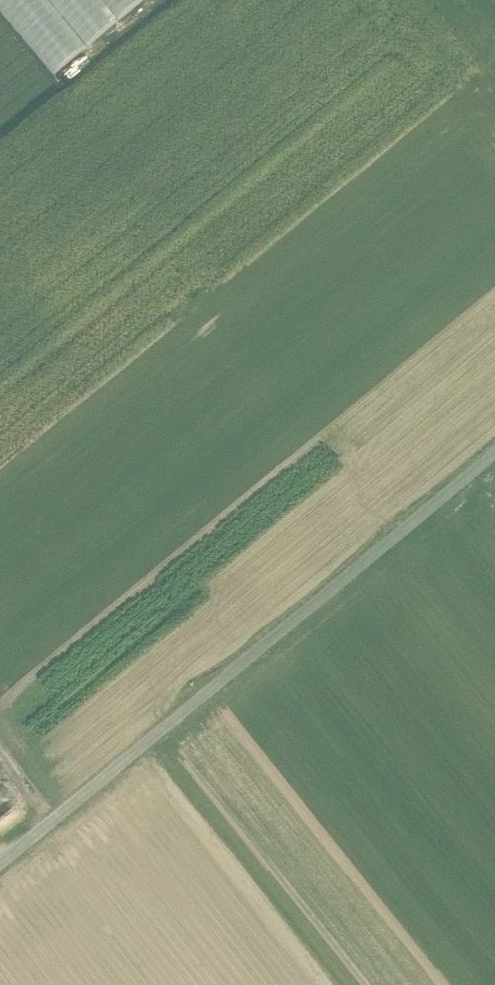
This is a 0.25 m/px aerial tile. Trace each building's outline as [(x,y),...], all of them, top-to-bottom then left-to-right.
[(53,75),(143,0),(0,0),(0,10),(53,75)]
